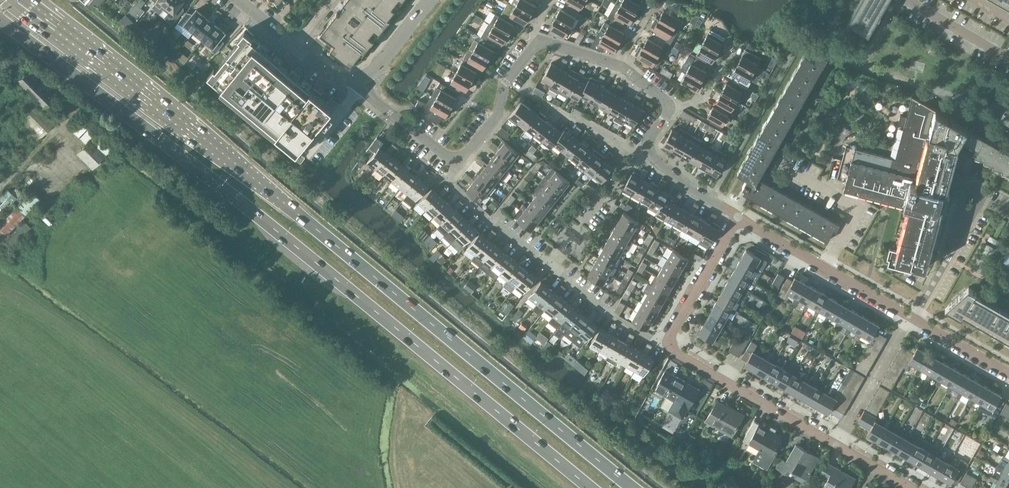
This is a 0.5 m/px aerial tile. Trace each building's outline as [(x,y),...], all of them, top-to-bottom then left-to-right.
[(146,2),(143,0),(138,0),(128,13),(132,18),(146,2)] [(165,8),(174,14),(185,0),(171,0),(165,8)] [(273,2),(282,9),(289,0),(275,0),(273,2)] [(317,38),(351,65),(403,0),(346,0),(317,38)] [(515,6),(531,15),(534,16),(537,10),(534,9),(536,6),(532,3),(534,0),(513,0),(511,4),(515,6)] [(586,0),(568,0),(571,2),(568,6),(579,13),(581,8),(582,8),(586,0)] [(616,3),(636,14),(641,5),(640,4),(642,0),(617,0),(616,3)] [(848,22),(849,23),(852,24),(852,25),(855,27),(869,34),(888,0),(860,0),(848,22)] [(150,5),(146,2),(132,18),(135,21),(144,10),(145,12),(150,5)] [(616,3),(608,17),(612,19),(623,26),(626,21),(630,23),(632,20),(635,22),(638,16),(636,14),(616,3)] [(515,6),(509,18),(516,22),(517,19),(526,24),(531,15),(515,6)] [(571,27),(576,18),(580,20),(583,15),(579,13),(568,6),(565,11),(561,9),(555,18),(571,27)] [(195,32),(206,17),(197,10),(191,17),(186,13),(178,23),(183,27),(185,24),(195,32)] [(664,10),(659,19),(678,31),(684,21),(664,10)] [(121,20),(129,27),(129,28),(135,23),(132,20),(126,14),(121,20)] [(695,14),(690,22),(695,25),(697,20),(699,17),(695,14)] [(509,34),(514,25),(514,24),(516,22),(509,18),(507,20),(499,16),(494,25),(509,34)] [(204,39),(216,25),(215,24),(216,23),(211,20),(210,21),(206,17),(195,32),(204,39)] [(571,27),(555,18),(550,27),(552,28),(549,34),(564,39),(566,36),(568,38),(573,28),(571,27)] [(678,31),(659,19),(656,18),(653,24),(655,26),(654,29),(658,31),(655,36),(670,45),(678,31)] [(600,31),(622,44),(626,38),(623,36),(625,33),(620,30),(623,26),(612,19),(609,24),(605,22),(600,31)] [(211,50),(212,50),(216,54),(224,44),(219,40),(225,32),(216,25),(204,39),(214,47),(211,50)] [(494,25),(485,39),(497,46),(501,48),(503,43),(504,43),(506,40),(508,41),(512,35),(509,34),(494,25)] [(702,44),(718,53),(720,54),(724,48),(721,47),(726,38),(725,38),(711,30),(711,29),(702,44)] [(215,68),(208,76),(222,87),(223,85),(278,131),(277,132),(277,133),(279,134),(288,142),(293,146),(297,150),(298,150),(303,154),(308,148),(303,144),(316,128),(322,121),(333,108),(334,107),(333,107),(328,103),(319,95),(323,91),(321,93),(318,91),(321,89),(317,85),(316,85),(256,35),(253,38),(245,31),(238,39),(240,40),(216,69),(215,68)] [(622,44),(600,31),(591,47),(603,51),(606,47),(614,51),(616,48),(619,50),(622,44)] [(670,45),(655,36),(652,41),(648,38),(643,47),(643,48),(662,59),(670,45)] [(475,40),(470,49),(492,61),(495,55),(492,54),(497,46),(485,39),(481,37),(479,42),(475,40)] [(712,62),(718,53),(702,44),(697,53),(697,54),(694,58),(705,65),(708,60),(712,62)] [(662,59),(643,48),(643,47),(640,46),(637,52),(639,54),(637,57),(657,68),(662,59)] [(836,231),(840,224),(759,178),(828,57),(820,52),(820,51),(819,51),(818,52),(810,47),(806,55),(802,60),(738,173),(748,179),(743,187),(751,192),(748,196),(827,241),(834,230),(836,231)] [(470,49),(463,61),(479,70),(480,67),(484,69),(489,60),(491,61),(492,61),(470,49)] [(743,55),(738,64),(753,73),(758,64),(751,60),(743,55)] [(703,69),(705,65),(694,58),(692,63),(691,63),(686,72),(702,81),(707,72),(703,69)] [(463,61),(456,73),(472,81),(479,70),(463,61)] [(552,63),(543,79),(552,84),(561,69),(552,63)] [(745,87),(753,73),(738,64),(732,74),(737,76),(734,81),(745,87)] [(0,72),(0,79),(1,81),(10,73),(5,68),(0,72)] [(563,70),(561,69),(552,84),(549,88),(558,93),(558,92),(559,93),(570,74),(563,70)] [(572,69),(570,74),(559,93),(568,98),(570,94),(578,79),(581,80),(583,76),(579,73),(572,69)] [(27,73),(18,82),(32,95),(38,101),(45,108),(53,99),(46,92),(49,89),(48,87),(44,83),(41,87),(35,81),(39,77),(33,72),(29,75),(27,73)] [(702,81),(686,72),(681,82),(696,90),(702,81)] [(451,82),(458,86),(462,88),(467,91),(472,81),(456,73),(451,82)] [(579,100),(581,95),(587,84),(587,83),(589,79),(583,76),(581,80),(578,79),(570,94),(579,100)] [(591,77),(589,79),(587,83),(587,84),(581,95),(590,100),(598,85),(596,83),(598,81),(591,77)] [(721,92),(737,101),(742,92),(745,87),(734,81),(731,86),(727,83),(721,92)] [(441,82),(433,96),(452,107),(457,98),(444,90),(447,85),(441,82)] [(447,85),(444,90),(457,98),(459,93),(455,90),(447,85)] [(590,100),(598,105),(607,90),(601,86),(598,85),(590,100)] [(607,90),(598,105),(607,110),(616,95),(614,93),(607,90)] [(732,111),(737,101),(721,92),(716,102),(720,104),(718,109),(729,115),(731,110),(732,111)] [(607,110),(616,115),(625,100),(618,96),(616,95),(607,110)] [(452,107),(433,96),(428,105),(419,100),(415,107),(437,124),(444,115),(446,116),(452,107)] [(994,143),(990,141),(985,138),(987,136),(973,128),(974,127),(973,127),(976,119),(959,115),(957,122),(912,96),(912,97),(907,117),(901,115),(898,125),(904,127),(896,159),(846,146),(845,148),(846,149),(844,155),(853,157),(846,181),(844,190),(855,193),(904,206),(905,206),(906,203),(910,205),(898,250),(898,251),(890,249),(887,259),(890,260),(888,266),(905,271),(911,272),(913,264),(926,267),(926,266),(926,265),(930,251),(934,235),(940,215),(942,207),(945,208),(949,193),(946,192),(947,188),(949,181),(954,162),(956,156),(957,150),(966,152),(967,153),(968,150),(976,153),(975,157),(976,156),(985,159),(984,162),(984,161),(993,164),(993,167),(993,166),(1002,169),(1001,172),(1002,172),(1002,171),(1008,173),(1008,152),(994,143)] [(623,125),(625,120),(634,105),(632,104),(625,100),(616,115),(614,120),(623,125)] [(517,125),(519,122),(530,108),(522,101),(515,111),(509,118),(517,125)] [(634,105),(625,120),(634,126),(638,120),(640,121),(646,112),(643,110),(636,106),(634,105)] [(729,115),(718,109),(713,107),(708,116),(712,119),(710,122),(721,129),(729,115)] [(19,124),(37,142),(53,125),(36,108),(19,124)] [(519,122),(527,128),(538,114),(530,108),(519,122)] [(693,116),(683,110),(680,116),(690,121),(690,120),(693,116)] [(533,137),(535,135),(546,121),(538,114),(527,128),(530,130),(528,133),(533,137)] [(535,135),(543,141),(554,127),(546,121),(535,135)] [(498,132),(506,138),(510,133),(502,127),(498,132)] [(552,148),(555,144),(554,144),(562,133),(554,127),(543,141),(552,148)] [(573,132),(567,127),(565,129),(562,133),(554,144),(555,144),(562,150),(573,136),(575,138),(578,134),(574,130),(573,132)] [(664,145),(673,150),(684,131),(681,129),(678,133),(672,130),(664,145)] [(673,150),(682,155),(693,136),(684,131),(673,150)] [(562,150),(570,156),(581,142),(575,138),(573,136),(562,150)] [(682,155),(691,160),(699,145),(702,141),(693,136),(682,155)] [(503,140),(498,146),(500,148),(499,150),(513,161),(519,153),(505,142),(503,140)] [(589,145),(583,140),(570,156),(578,163),(589,149),(591,150),(593,148),(594,146),(590,143),(589,145)] [(77,154),(92,169),(106,157),(90,141),(77,154)] [(691,160),(699,165),(708,150),(699,145),(691,160)] [(380,146),(367,163),(376,169),(388,153),(386,152),(380,146)] [(591,150),(589,149),(578,163),(575,166),(583,173),(586,169),(597,155),(599,153),(593,148),(591,150)] [(714,153),(708,150),(699,165),(708,170),(719,151),(716,149),(714,153)] [(14,164),(0,150),(0,178),(14,164)] [(492,158),(506,169),(513,161),(499,150),(497,152),(492,158)] [(719,151),(708,170),(718,176),(726,160),(720,157),(723,153),(719,151)] [(397,159),(391,155),(388,153),(376,169),(384,176),(397,159)] [(597,155),(586,169),(594,175),(605,161),(607,163),(610,159),(606,156),(605,157),(599,153),(597,155)] [(488,164),(486,166),(500,177),(506,169),(492,158),(488,164)] [(397,159),(384,176),(392,182),(405,166),(402,164),(397,159)] [(488,164),(484,161),(481,165),(482,166),(478,172),(494,185),(500,177),(486,166),(488,164)] [(605,161),(594,175),(603,182),(614,168),(607,163),(605,161)] [(392,182),(400,188),(413,172),(407,167),(405,166),(392,182)] [(553,168),(546,176),(564,190),(570,182),(553,168)] [(633,174),(632,174),(623,189),(632,194),(641,179),(644,180),(646,176),(641,173),(641,175),(634,171),(633,174)] [(413,172),(400,188),(408,195),(421,178),(419,177),(413,172)] [(473,178),(475,180),(473,182),(487,193),(494,185),(478,172),(473,178)] [(564,190),(546,176),(544,179),(544,180),(547,183),(543,187),(557,198),(559,195),(561,196),(562,196),(564,194),(564,192),(563,191),(564,190)] [(408,195),(404,199),(412,206),(429,185),(423,180),(421,178),(408,195)] [(576,182),(582,187),(584,184),(578,179),(576,182)] [(632,194),(641,199),(650,184),(644,180),(641,179),(632,194)] [(467,190),(481,201),(487,193),(473,182),(467,190)] [(659,183),(658,186),(651,182),(650,184),(641,199),(650,204),(659,189),(661,190),(664,186),(659,183)] [(588,184),(584,189),(592,195),(596,190),(588,184)] [(543,187),(537,195),(551,206),(557,198),(543,187)] [(440,196),(438,194),(432,188),(418,203),(426,210),(440,196)] [(650,204),(659,209),(659,210),(666,198),(668,194),(661,190),(659,189),(650,204)] [(0,199),(0,213),(11,201),(13,203),(18,197),(9,190),(0,199)] [(537,195),(531,203),(545,214),(551,206),(537,195)] [(426,210),(434,217),(448,203),(442,197),(440,196),(426,210)] [(672,202),(666,198),(659,210),(659,209),(656,213),(666,219),(674,203),(672,202)] [(448,203),(434,217),(441,224),(455,210),(453,208),(448,203)] [(531,203),(524,211),(538,222),(545,214),(531,203)] [(666,219),(674,224),(683,208),(677,204),(674,203),(666,219)] [(692,213),(690,212),(683,208),(674,224),(683,229),(692,213)] [(441,224),(448,231),(462,217),(457,211),(455,210),(441,224)] [(538,222),(524,211),(518,219),(532,230),(538,222)] [(619,222),(634,231),(639,221),(624,212),(619,222)] [(47,213),(43,218),(50,225),(54,219),(47,213)] [(701,218),(694,215),(692,213),(683,229),(681,233),(690,238),(701,218)] [(462,217),(448,231),(444,236),(452,243),(456,238),(470,224),(468,222),(462,217)] [(710,218),(708,222),(701,218),(690,238),(699,243),(710,223),(712,225),(713,222),(714,220),(710,218)] [(23,221),(4,241),(10,247),(30,227),(23,221)] [(614,231),(629,239),(634,231),(619,222),(614,231)] [(710,223),(699,243),(708,248),(719,229),(719,228),(720,226),(713,222),(712,225),(710,223)] [(470,224),(456,238),(452,243),(459,250),(478,231),(472,225),(470,224)] [(624,248),(629,239),(614,231),(609,239),(624,248)] [(467,249),(475,255),(488,239),(486,238),(480,233),(467,249)] [(488,239),(475,255),(472,260),(480,266),(496,246),(490,241),(488,239)] [(609,239),(604,248),(619,257),(623,260),(628,251),(624,248),(609,239)] [(650,248),(655,251),(660,242),(655,240),(650,248)] [(496,246),(480,266),(488,273),(491,268),(504,252),(502,250),(496,246)] [(604,248),(598,257),(614,266),(619,257),(604,248)] [(668,258),(683,267),(689,258),(673,249),(668,258)] [(747,249),(741,260),(755,268),(754,270),(761,273),(763,270),(756,266),(761,258),(747,249)] [(491,268),(499,274),(512,258),(506,254),(504,252),(491,268)] [(614,266),(598,257),(593,266),(609,275),(614,266)] [(520,265),(518,263),(512,258),(499,274),(507,281),(520,265)] [(678,276),(683,267),(668,258),(663,267),(678,276)] [(741,260),(735,271),(749,279),(748,280),(755,284),(757,281),(750,277),(754,270),(755,268),(741,260)] [(507,281),(515,287),(528,271),(522,266),(520,265),(507,281)] [(609,275),(593,266),(588,275),(604,284),(609,275)] [(658,276),(676,286),(679,280),(677,279),(678,276),(663,267),(658,276)] [(528,271),(515,287),(524,294),(536,278),(528,271)] [(735,271),(729,281),(743,289),(742,291),(749,294),(751,291),(744,287),(748,280),(749,279),(735,271)] [(779,287),(785,276),(778,273),(772,283),(779,287)] [(676,286),(658,276),(653,285),(668,294),(670,291),(672,292),(676,286)] [(789,293),(796,296),(798,297),(806,283),(795,277),(793,281),(787,291),(785,290),(781,297),(785,299),(789,293)] [(782,288),(785,290),(787,291),(793,281),(788,278),(782,288)] [(529,297),(537,304),(550,288),(541,281),(529,297)] [(729,281),(723,291),(737,299),(736,301),(743,305),(745,301),(738,298),(742,291),(743,289),(729,281)] [(617,291),(621,293),(626,285),(622,282),(617,291)] [(798,297),(796,296),(792,303),(796,305),(800,298),(806,302),(808,303),(816,289),(806,283),(798,297)] [(653,285),(648,294),(663,303),(668,294),(653,285)] [(969,287),(948,305),(964,314),(1008,340),(1008,315),(974,295),(975,293),(977,291),(969,287)] [(558,294),(556,293),(550,288),(537,304),(545,310),(558,294)] [(806,302),(803,309),(806,311),(810,304),(817,308),(818,309),(827,295),(816,289),(808,303),(806,302)] [(723,291),(717,302),(731,310),(730,312),(737,315),(739,312),(732,308),(736,301),(737,299),(723,291)] [(545,310),(553,317),(566,301),(560,296),(558,294),(545,310)] [(648,294),(643,303),(658,311),(663,303),(648,294)] [(820,310),(827,314),(829,315),(837,301),(827,295),(818,309),(817,308),(813,315),(817,317),(820,310)] [(574,307),(571,305),(566,301),(553,317),(561,323),(574,307)] [(831,316),(837,320),(839,321),(847,307),(837,301),(829,315),(827,314),(824,321),(827,323),(831,316)] [(620,302),(615,311),(620,314),(626,305),(620,302)] [(717,302),(711,312),(725,320),(724,322),(731,326),(733,322),(726,318),(730,312),(731,310),(717,302)] [(643,303),(637,312),(653,320),(658,311),(643,303)] [(574,307),(561,323),(557,328),(565,334),(569,329),(582,313),(576,309),(574,307)] [(850,327),(858,313),(847,307),(839,321),(837,320),(834,327),(837,329),(841,322),(848,326),(850,327)] [(653,320),(637,312),(632,321),(648,330),(653,320)] [(711,312),(705,323),(719,331),(718,333),(725,336),(727,333),(720,329),(724,322),(725,320),(711,312)] [(590,320),(587,318),(582,313),(569,329),(577,336),(590,320)] [(850,327),(848,326),(844,333),(848,335),(852,328),(858,332),(860,333),(868,319),(858,313),(850,327)] [(860,333),(858,332),(855,339),(858,341),(862,334),(871,339),(872,337),(875,331),(879,325),(868,319),(860,333)] [(590,320),(577,336),(585,342),(598,326),(592,321),(590,320)] [(719,331),(705,323),(699,333),(713,341),(712,343),(719,347),(721,343),(714,339),(718,333),(719,331)] [(795,327),(792,332),(802,338),(805,333),(795,327)] [(590,346),(600,351),(610,333),(607,332),(600,328),(590,346)] [(884,344),(887,338),(875,331),(872,337),(884,344)] [(600,351),(608,356),(619,338),(612,335),(610,333),(600,351)] [(799,339),(790,334),(786,341),(795,346),(799,339)] [(881,348),(884,344),(872,337),(871,339),(872,340),(871,343),(881,348)] [(627,344),(625,342),(619,338),(608,356),(617,361),(627,344)] [(729,351),(734,354),(740,343),(735,340),(729,351)] [(740,343),(734,354),(740,357),(746,346),(740,343)] [(878,354),(881,348),(871,343),(868,348),(878,354)] [(617,361),(626,366),(636,349),(630,345),(627,344),(617,361)] [(899,352),(911,358),(914,353),(902,346),(899,352)] [(920,367),(928,353),(917,347),(914,353),(911,358),(908,364),(906,363),(904,367),(908,369),(912,363),(918,366),(920,367)] [(747,361),(753,351),(748,348),(742,358),(747,361)] [(875,359),(878,354),(868,348),(865,353),(875,359)] [(645,354),(643,352),(636,349),(626,366),(635,371),(645,354)] [(745,365),(756,371),(764,357),(765,358),(769,351),(766,349),(762,356),(753,351),(747,361),(745,365)] [(908,364),(911,358),(899,352),(896,357),(906,363),(908,364)] [(872,364),(875,359),(865,353),(862,358),(872,364)] [(922,368),(929,372),(930,373),(938,359),(928,353),(920,367),(918,366),(915,373),(918,375),(922,368)] [(645,354),(635,371),(632,376),(640,381),(642,378),(643,378),(644,377),(654,359),(647,355),(645,354)] [(764,357),(756,371),(766,377),(774,363),(776,364),(779,357),(776,355),(772,362),(765,358),(764,357)] [(904,367),(906,363),(896,357),(893,362),(904,368),(904,367)] [(869,369),(872,364),(862,358),(859,363),(869,369)] [(932,374),(939,378),(941,379),(949,365),(938,359),(930,373),(929,372),(925,379),(929,381),(932,374)] [(784,369),(786,370),(790,363),(786,361),(782,368),(776,364),(774,363),(766,377),(776,383),(784,369)] [(901,373),(904,368),(893,362),(890,367),(901,373)] [(866,375),(869,369),(859,363),(856,369),(866,375)] [(943,380),(949,384),(951,385),(959,371),(949,365),(941,379),(939,378),(936,385),(939,387),(943,380)] [(795,375),(797,376),(800,369),(797,367),(793,373),(786,370),(784,369),(776,383),(787,389),(795,375)] [(898,378),(901,373),(890,367),(887,373),(898,378)] [(700,390),(666,371),(655,390),(676,401),(670,412),(683,419),(689,409),(700,390)] [(862,382),(865,377),(855,371),(852,376),(862,382)] [(953,386),(960,390),(962,391),(970,377),(959,371),(951,385),(949,384),(946,391),(949,393),(953,386)] [(805,381),(807,382),(810,374),(807,373),(803,379),(797,376),(795,375),(787,389),(797,395),(805,381)] [(884,378),(895,384),(898,378),(887,373),(884,378)] [(859,387),(862,382),(852,376),(849,381),(859,387)] [(964,392),(970,396),(972,397),(980,383),(970,377),(962,391),(960,390),(956,397),(960,399),(964,392)] [(881,383),(892,389),(895,384),(884,378),(881,383)] [(816,387),(817,388),(821,380),(818,379),(814,385),(807,382),(805,381),(797,395),(808,401),(816,387)] [(856,393),(859,387),(849,381),(846,387),(856,393)] [(974,398),(981,402),(982,403),(990,389),(980,383),(972,397),(970,396),(967,403),(970,405),(974,398)] [(808,401),(818,407),(826,393),(828,393),(831,386),(828,385),(824,391),(817,388),(816,387),(808,401)] [(887,397),(890,391),(880,385),(877,391),(887,397)] [(853,398),(856,393),(846,387),(843,392),(853,398)] [(982,403),(981,402),(977,409),(981,411),(984,404),(993,409),(999,399),(1001,395),(990,389),(982,403)] [(826,393),(818,407),(829,413),(832,407),(835,401),(838,396),(840,397),(842,393),(838,390),(835,397),(828,393),(826,393)] [(884,402),(887,397),(877,391),(874,396),(884,402)] [(850,403),(853,398),(843,392),(842,393),(840,397),(850,403)] [(850,403),(840,397),(838,396),(835,401),(847,408),(850,403)] [(881,407),(884,402),(874,396),(871,401),(881,407)] [(1004,402),(999,399),(993,409),(998,412),(1004,402)] [(729,407),(718,401),(706,421),(732,436),(744,415),(729,407)] [(844,413),(847,408),(835,401),(832,407),(844,413)] [(878,412),(881,407),(871,401),(868,406),(878,412)] [(1008,411),(1008,404),(1006,403),(1001,413),(1006,417),(1008,411)] [(875,417),(878,412),(868,406),(865,411),(875,417)] [(888,419),(884,426),(874,420),(875,417),(865,411),(864,411),(858,422),(871,429),(867,435),(878,441),(886,427),(888,428),(891,421),(888,419)] [(750,430),(744,441),(750,444),(759,449),(766,453),(759,465),(767,470),(782,443),(780,442),(783,437),(760,424),(755,421),(750,430)] [(896,433),(898,434),(901,427),(898,425),(894,432),(888,428),(886,427),(878,441),(888,447),(896,433)] [(907,439),(909,440),(912,433),(909,431),(905,437),(898,434),(896,433),(888,447),(899,453),(907,439)] [(917,445),(919,446),(922,438),(919,437),(915,443),(909,440),(907,439),(899,453),(909,459),(917,445)] [(929,452),(933,444),(929,443),(926,449),(919,446),(917,445),(909,459),(920,465),(928,451),(929,452)] [(791,469),(807,479),(819,458),(797,445),(787,462),(782,459),(777,467),(789,474),(791,469)] [(920,465),(930,471),(938,457),(940,457),(943,450),(940,449),(936,455),(929,452),(928,451),(920,465)] [(930,471),(940,477),(949,462),(950,463),(953,456),(950,455),(946,461),(940,457),(938,457),(930,471)] [(949,462),(940,477),(951,483),(953,479),(959,469),(961,469),(965,463),(961,460),(957,467),(950,463),(949,462)] [(855,478),(828,463),(821,475),(829,480),(824,487),(850,487),(855,478)] [(998,479),(997,481),(1008,487),(1008,474),(1003,471),(1004,469),(997,466),(995,469),(1002,473),(998,479)] [(958,482),(964,471),(961,469),(959,469),(953,479),(958,482)] [(966,486),(972,476),(967,473),(961,483),(966,486)] [(977,479),(972,476),(966,486),(969,487),(972,487),(977,479)] [(994,487),(1008,487),(997,481),(998,479),(991,476),(990,479),(996,483),(994,487)]
